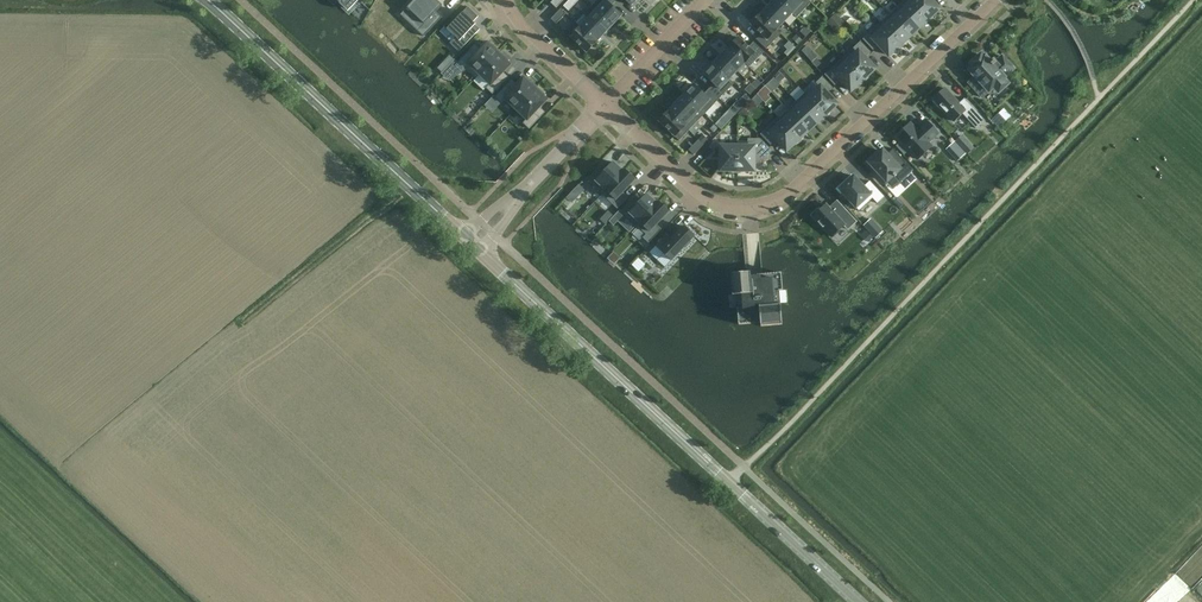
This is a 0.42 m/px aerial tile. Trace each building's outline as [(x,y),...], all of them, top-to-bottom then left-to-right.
[(349,11),(359,0),(337,0),(349,11)] [(434,0),(415,0),(405,10),(423,26),(420,29),(418,32),(423,37),(440,18),(435,13),(441,7),(434,0)] [(615,0),(597,0),(591,7),(595,11),(612,26),(622,16),(611,6),(616,1),(615,0)] [(792,14),(778,0),(774,0),(769,6),(785,21),(792,14)] [(792,14),(796,18),(811,2),(809,0),(778,0),(792,14)] [(899,6),(919,28),(922,25),(924,25),(926,24),(927,24),(929,22),(929,23),(930,22),(929,22),(931,20),(913,1),(911,2),(909,0),(905,0),(899,6)] [(931,20),(932,18),(933,16),(933,14),(939,9),(931,0),(914,0),(913,1),(931,20)] [(574,5),(569,1),(563,6),(568,11),(574,5)] [(467,6),(445,30),(452,37),(448,42),(457,51),(478,28),(475,25),(476,24),(473,21),(478,16),(467,6)] [(785,21),(769,6),(762,13),(778,29),(785,21)] [(889,15),(910,36),(918,28),(898,6),(889,15)] [(566,14),(561,9),(551,19),(556,24),(566,14)] [(612,26),(595,11),(588,19),(604,34),(612,26)] [(782,33),(778,29),(762,13),(751,25),(761,34),(756,39),(766,49),(782,33)] [(836,13),(827,22),(835,31),(844,23),(836,13)] [(881,23),(903,47),(904,47),(903,46),(904,45),(905,43),(906,42),(906,40),(910,36),(889,15),(881,23)] [(604,34),(588,19),(580,27),(596,42),(604,34)] [(596,42),(580,27),(576,23),(566,33),(587,52),(596,42)] [(903,47),(881,23),(863,39),(873,50),(879,45),(889,55),(895,50),(897,50),(899,49),(901,48),(903,47)] [(805,25),(800,31),(805,36),(811,30),(805,25)] [(796,35),(792,39),(798,45),(802,40),(796,35)] [(728,49),(744,64),(748,68),(764,52),(753,42),(749,47),(738,37),(728,49)] [(789,41),(785,45),(792,51),(795,48),(789,41)] [(843,58),(865,82),(866,82),(865,82),(866,80),(868,78),(869,76),(869,74),(875,69),(865,58),(871,52),(861,41),(843,58)] [(490,46),(487,43),(475,56),(469,51),(455,66),(461,72),(465,68),(476,78),(501,52),(492,43),(490,46)] [(807,45),(802,51),(806,55),(811,50),(807,45)] [(737,72),(744,64),(728,49),(721,56),(737,72)] [(497,78),(510,65),(507,62),(510,60),(501,52),(476,78),(476,79),(480,74),(490,84),(486,88),(492,94),(503,83),(497,78)] [(976,76),(968,83),(982,98),(994,87),(999,92),(1008,83),(1003,78),(1014,68),(1002,56),(996,62),(995,60),(991,63),(985,56),(984,57),(981,55),(972,63),(974,66),(970,70),(976,76)] [(713,64),(730,79),(737,72),(721,56),(713,64)] [(865,83),(865,82),(843,58),(825,75),(835,86),(841,80),(851,91),(856,86),(859,85),(861,84),(863,83),(864,82),(865,83)] [(714,84),(709,89),(719,99),(734,83),(730,79),(713,64),(704,74),(714,84)] [(776,78),(775,79),(779,83),(785,78),(781,74),(778,76),(776,78)] [(807,96),(827,118),(827,117),(828,115),(830,113),(831,111),(831,109),(837,104),(827,93),(833,88),(822,77),(816,83),(819,85),(807,96)] [(526,80),(524,78),(512,91),(506,86),(495,97),(502,103),(506,99),(516,109),(537,87),(529,78),(526,80)] [(756,78),(751,84),(756,89),(761,83),(756,78)] [(765,86),(771,92),(771,93),(780,85),(774,78),(765,86)] [(694,84),(683,95),(704,115),(719,99),(709,89),(704,94),(694,84)] [(750,95),(756,89),(750,84),(745,89),(750,95)] [(771,92),(765,86),(757,94),(765,103),(770,98),(767,95),(771,92)] [(945,86),(931,99),(953,123),(962,114),(976,129),(985,121),(964,98),(960,103),(945,86)] [(529,129),(540,118),(534,113),(547,100),(544,97),(546,95),(537,87),(516,109),(527,119),(523,123),(529,129)] [(796,102),(816,123),(820,120),(822,120),(823,119),(825,119),(826,118),(827,118),(807,96),(805,93),(796,102)] [(683,95),(676,103),(697,122),(704,115),(683,95)] [(737,101),(730,109),(736,114),(741,108),(743,106),(739,102),(737,101)] [(787,110),(807,131),(816,123),(796,102),(787,110)] [(676,103),(669,110),(690,130),(697,122),(676,103)] [(744,109),(739,113),(743,117),(745,120),(750,115),(744,109)] [(679,141),(690,130),(669,110),(659,121),(679,141)] [(778,118),(801,142),(801,141),(802,140),(803,138),(803,137),(803,135),(807,131),(787,110),(778,118)] [(991,120),(999,128),(1006,121),(1005,120),(999,113),(991,120)] [(801,142),(778,118),(760,134),(771,145),(777,140),(787,150),(792,145),(794,145),(796,144),(798,143),(800,142),(801,142)] [(910,121),(894,137),(917,161),(933,146),(930,143),(940,133),(927,120),(918,129),(910,121)] [(714,124),(710,129),(714,133),(718,128),(714,124)] [(703,135),(698,139),(699,140),(704,145),(708,140),(703,135)] [(748,142),(737,142),(737,147),(738,147),(737,174),(738,174),(738,173),(740,173),(742,172),(744,172),(746,170),(754,170),(754,163),(757,163),(758,163),(759,162),(760,162),(772,151),(761,139),(748,139),(748,142)] [(689,150),(694,155),(704,145),(699,140),(689,150)] [(955,142),(947,149),(957,160),(965,153),(955,142)] [(737,147),(721,146),(721,170),(729,170),(730,171),(732,172),(735,173),(737,173),(737,174),(738,147),(737,147)] [(882,147),(866,162),(886,185),(887,184),(893,190),(912,172),(911,172),(913,170),(893,149),(888,153),(882,147)] [(597,168),(587,179),(602,193),(623,170),(614,161),(602,173),(597,168)] [(602,193),(601,194),(602,195),(612,204),(617,209),(628,197),(624,193),(636,180),(625,169),(623,170),(602,193)] [(853,177),(840,189),(856,207),(859,210),(872,198),(877,204),(884,197),(870,181),(863,187),(853,177)] [(572,193),(568,197),(572,200),(578,193),(575,190),(572,193)] [(631,200),(621,211),(636,225),(657,202),(647,193),(636,205),(631,200)] [(826,203),(811,217),(831,239),(844,226),(848,230),(857,222),(837,200),(830,207),(826,203)] [(657,202),(636,225),(646,234),(643,238),(649,243),(662,230),(657,225),(670,212),(658,201),(657,202)] [(608,211),(600,219),(605,224),(613,215),(608,211)] [(868,232),(865,233),(868,241),(883,235),(876,219),(865,224),(868,232)] [(667,232),(652,250),(658,256),(665,248),(676,258),(697,234),(685,223),(673,237),(667,232)] [(762,275),(751,276),(751,272),(749,272),(731,274),(733,296),(735,296),(738,326),(760,324),(760,327),(784,325),(781,292),(783,292),(782,273),(762,275)]
